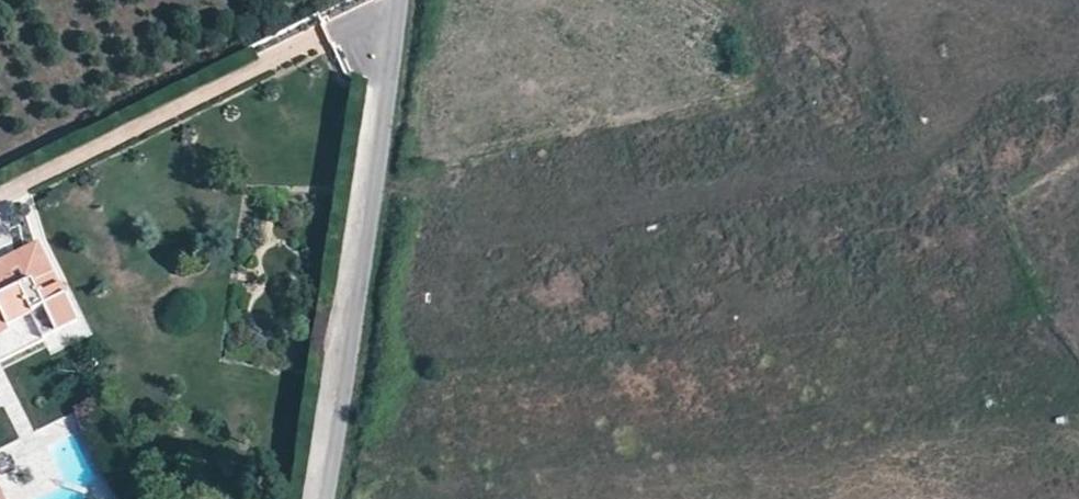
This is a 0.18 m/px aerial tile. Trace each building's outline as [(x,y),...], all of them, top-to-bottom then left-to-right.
[(32,318),(43,340),(77,323),(61,284),(56,285),(37,247),(11,258),(15,265),(0,273),(0,333),(32,318)] [(15,265),(11,258),(0,264),(0,273),(15,265)]
